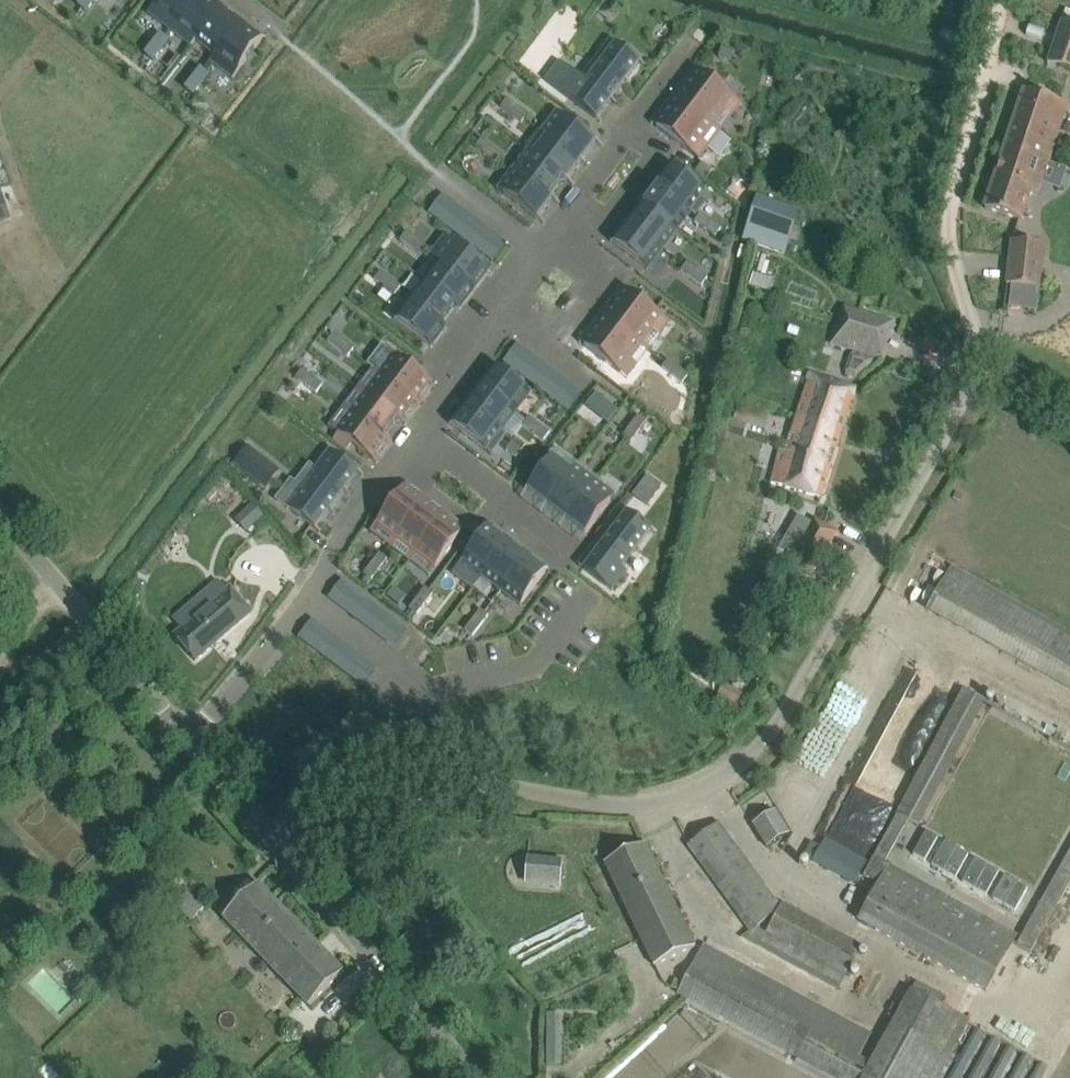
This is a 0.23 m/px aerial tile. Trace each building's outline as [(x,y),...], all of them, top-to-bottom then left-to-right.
[(78,6),(86,12),(93,2),(91,0),(82,0),(78,6)] [(148,14),(169,31),(193,0),(159,0),(148,14)] [(169,31),(190,47),(223,4),(222,4),(220,7),(211,0),(193,0),(169,31)] [(223,4),(190,47),(191,47),(196,41),(215,56),(210,62),(211,63),(244,20),(243,20),(241,23),(221,8),(223,5),(223,4)] [(244,20),(211,63),(233,79),(263,40),(265,37),(264,36),(262,39),(242,24),(244,21),(244,20)] [(1061,22),(1047,64),(1069,72),(1069,25),(1061,22)] [(160,35),(151,47),(159,53),(168,40),(160,35)] [(560,62),(545,81),(579,106),(597,119),(603,110),(639,63),(616,45),(587,82),(560,62)] [(151,47),(145,55),(153,61),(159,53),(151,47)] [(721,48),(719,58),(731,61),(734,52),(721,48)] [(201,68),(193,79),(201,85),(208,75),(201,68)] [(691,81),(677,99),(720,132),(721,131),(713,125),(733,98),(716,85),(698,72),(691,81)] [(193,79),(185,89),(193,95),(201,85),(193,79)] [(1045,170),(1047,164),(1067,103),(1025,89),(1003,156),(1045,170)] [(663,118),(656,127),(667,135),(699,160),(720,132),(677,99),(663,118)] [(507,100),(501,108),(511,115),(517,107),(507,100)] [(517,107),(511,115),(521,123),(527,115),(517,107)] [(557,113),(542,133),(580,162),(595,142),(557,113)] [(529,151),(528,152),(566,181),(580,162),(542,133),(541,134),(547,138),(534,155),(529,151)] [(481,139),(475,147),(485,155),(491,147),(481,139)] [(491,147),(485,155),(495,163),(501,155),(491,147)] [(528,152),(514,170),(552,199),(550,197),(563,180),(565,181),(566,181),(528,152)] [(1037,194),(1044,175),(1045,170),(1003,156),(985,209),(1021,221),(1030,192),(1037,194)] [(702,164),(696,172),(706,180),(712,172),(702,164)] [(669,165),(654,185),(696,216),(711,196),(669,165)] [(514,170),(499,190),(537,219),(552,199),(514,170)] [(641,203),(640,203),(677,231),(690,214),(695,217),(696,216),(654,185),(654,186),(657,188),(644,206),(641,203)] [(11,221),(0,191),(0,225),(11,221)] [(798,213),(777,206),(757,198),(743,239),(763,247),(784,254),(798,213)] [(640,203),(626,222),(661,249),(674,231),(676,232),(677,231),(640,203)] [(701,213),(695,222),(705,229),(711,221),(701,213)] [(711,221),(705,229),(715,237),(721,229),(711,221)] [(626,222),(611,242),(646,269),(661,249),(626,222)] [(406,232),(400,240),(411,248),(417,240),(406,232)] [(446,237),(430,256),(475,290),(490,270),(446,237)] [(417,240),(411,248),(421,256),(427,248),(417,240)] [(1039,289),(1044,246),(1012,242),(1007,285),(1039,289)] [(437,263),(424,281),(460,309),(475,290),(430,256),(430,257),(437,263)] [(687,263),(681,271),(691,279),(698,271),(687,263)] [(698,271),(691,279),(702,286),(708,278),(698,271)] [(381,272),(375,280),(385,288),(391,280),(381,272)] [(391,280),(385,288),(395,295),(401,287),(391,280)] [(406,296),(405,296),(446,328),(447,327),(445,325),(443,324),(456,307),(458,308),(460,310),(460,309),(424,281),(410,299),(406,296)] [(818,307),(821,292),(793,286),(790,301),(818,307)] [(619,300),(605,319),(640,345),(653,329),(661,335),(669,323),(644,304),(626,291),(619,300)] [(405,297),(390,316),(431,347),(446,328),(405,296),(405,297)] [(893,324),(843,308),(832,343),(881,360),(883,355),(881,354),(888,333),(890,333),(893,324)] [(605,319),(584,346),(602,360),(619,373),(640,345),(605,319)] [(333,334),(327,342),(338,350),(344,342),(333,334)] [(344,342),(338,350),(348,357),(354,350),(344,342)] [(381,376),(416,402),(431,383),(396,356),(381,376)] [(668,360),(662,368),(672,376),(678,368),(668,360)] [(494,366),(479,385),(516,413),(531,393),(494,366)] [(678,368),(672,376),(683,383),(689,375),(678,368)] [(302,370),(296,378),(306,385),(312,377),(302,370)] [(853,388),(832,382),(810,375),(797,416),(840,430),(853,388)] [(381,376),(366,395),(402,422),(416,403),(381,376)] [(312,377),(306,385),(317,393),(323,385),(312,377)] [(479,385),(465,404),(506,436),(507,435),(502,431),(516,413),(479,385)] [(345,407),(344,408),(387,441),(388,440),(385,437),(398,420),(401,422),(402,422),(366,395),(353,413),(345,407)] [(606,401),(598,412),(610,422),(619,411),(606,401)] [(465,404),(450,424),(491,455),(506,436),(465,404)] [(344,408),(329,428),(372,460),(387,441),(344,408)] [(638,415),(631,425),(639,432),(646,421),(638,415)] [(840,431),(840,430),(797,416),(785,452),(780,450),(771,484),(799,491),(820,498),(841,431),(840,431)] [(529,417),(523,425),(534,433),(540,425),(529,417)] [(540,425),(534,433),(544,441),(550,433),(540,425)] [(631,425),(623,436),(631,442),(639,432),(631,425)] [(512,442),(506,451),(517,458),(522,450),(512,442)] [(247,447),(235,464),(267,489),(279,472),(247,447)] [(338,497),(348,483),(351,480),(350,480),(351,480),(332,465),(340,455),(331,448),(330,449),(316,467),(315,468),(320,471),(318,473),(316,476),(307,488),(304,491),(305,491),(291,509),(315,527),(323,517),(325,514),(335,500),(335,501),(338,497)] [(552,458),(527,490),(547,505),(576,467),(575,466),(571,472),(552,458)] [(576,467),(547,505),(566,520),(595,481),(576,467)] [(661,486),(648,477),(638,490),(651,499),(661,486)] [(595,481),(566,520),(586,534),(615,496),(595,481)] [(404,488),(371,531),(391,546),(397,538),(424,503),(404,488)] [(424,503),(397,538),(416,553),(442,518),(424,503)] [(591,561),(584,570),(604,585),(612,591),(627,572),(623,568),(651,531),(627,513),(591,561)] [(442,518),(416,553),(435,567),(461,532),(442,518)] [(812,518),(789,559),(814,573),(837,533),(812,518)] [(489,526),(453,574),(473,588),(483,574),(509,541),(489,526)] [(509,541),(483,574),(503,589),(527,556),(509,541)] [(380,553),(372,564),(380,570),(388,559),(380,553)] [(549,570),(529,555),(504,588),(524,603),(549,570)] [(372,564),(364,574),(372,580),(380,570),(372,564)] [(929,609),(1069,690),(1069,634),(953,567),(929,609)] [(425,588),(417,598),(425,604),(433,594),(425,588)] [(194,619),(174,637),(195,662),(252,614),(230,589),(212,604),(203,594),(186,609),(194,619)] [(417,598),(409,609),(418,615),(425,604),(417,598)] [(480,610),(473,620),(480,626),(488,616),(480,610)] [(473,620),(465,630),(473,636),(480,626),(473,620)] [(988,704),(964,691),(922,767),(864,875),(877,884),(875,890),(869,887),(851,916),(857,920),(962,980),(948,1010),(941,1006),(947,996),(922,982),(916,993),(911,990),(875,1057),(804,1020),(694,963),(678,994),(788,1051),(836,1077),(939,1077),(969,1021),(1014,944),(1030,953),(1069,883),(1069,852),(1022,936),(890,863),(889,865),(886,863),(907,822),(919,828),(988,704)] [(820,799),(843,747),(812,733),(798,763),(786,758),(776,779),(820,799)] [(775,813),(755,825),(767,846),(788,834),(775,813)] [(781,907),(733,841),(720,824),(689,846),(702,864),(752,931),(779,910),(768,932),(847,974),(862,944),(783,903),(781,907)] [(674,902),(679,898),(672,884),(666,886),(646,844),(605,864),(654,966),(695,947),(674,902)] [(562,879),(563,862),(541,861),(540,878),(562,879)] [(309,1007),(328,988),(344,973),(258,884),(224,918),(309,1007)] [(549,1063),(561,1063),(560,1012),(548,1012),(549,1063)]
